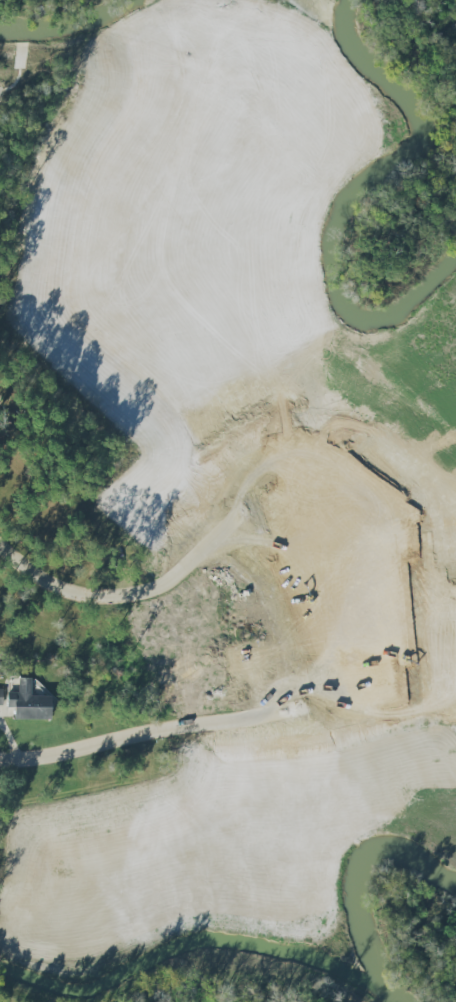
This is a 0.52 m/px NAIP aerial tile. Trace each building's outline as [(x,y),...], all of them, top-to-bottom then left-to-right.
[(12,719),(49,720),(50,696),(29,696),(29,678),(16,678),(16,692),(6,692),(5,708),(13,708),(12,719)]
